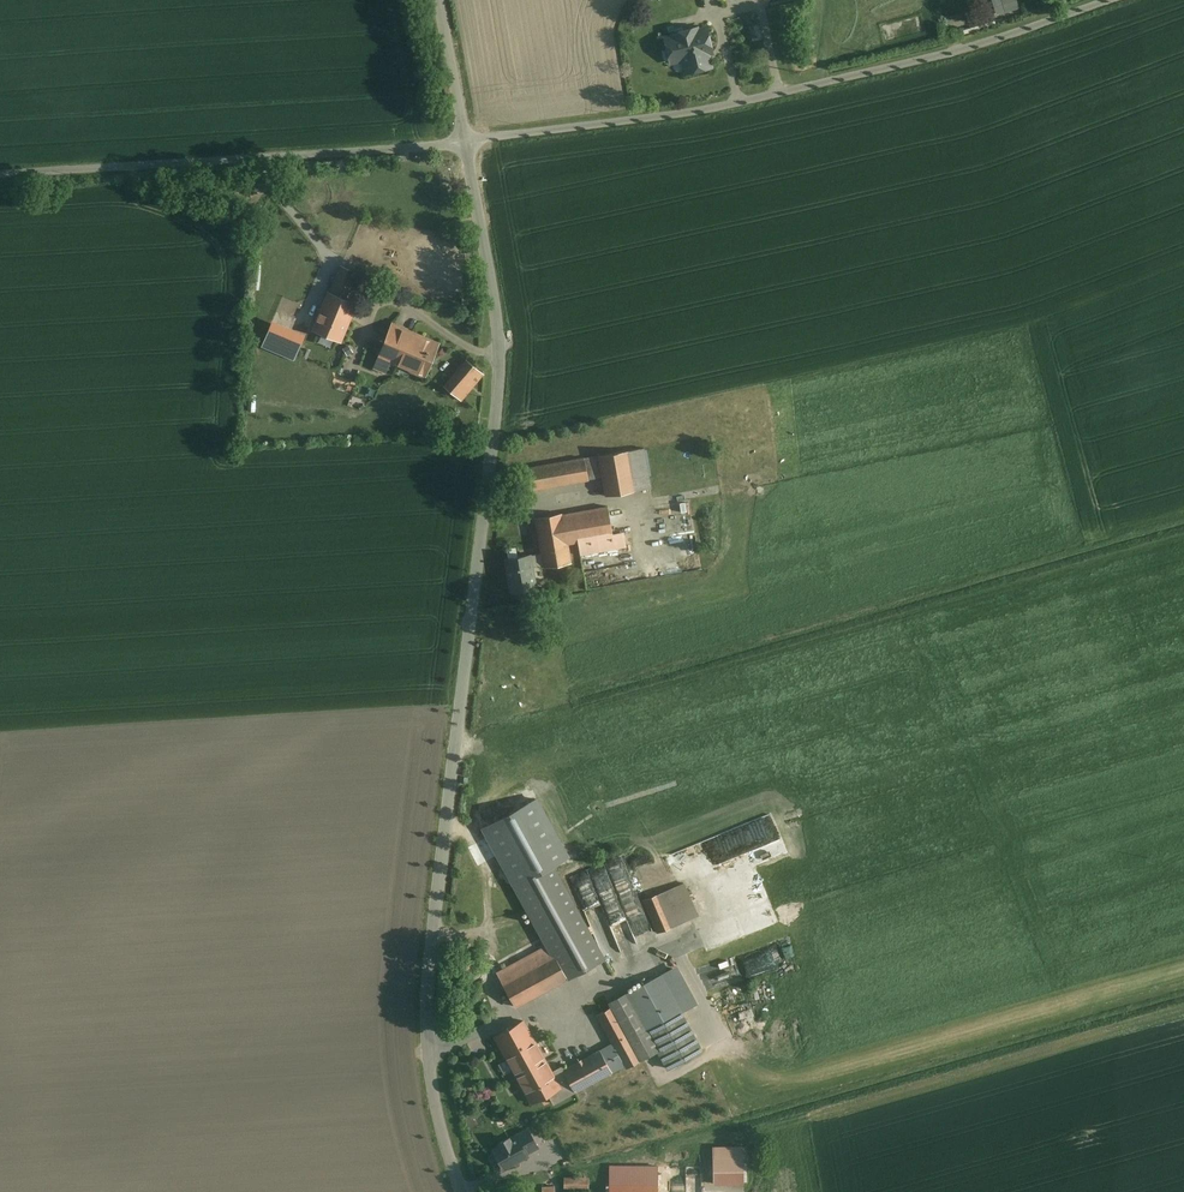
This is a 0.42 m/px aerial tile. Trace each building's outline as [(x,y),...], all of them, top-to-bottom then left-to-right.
[(1015,0),(992,0),(995,13),(1017,7),(1015,0)] [(706,28),(697,30),(697,28),(672,34),(672,36),(664,38),(670,64),(682,61),(686,73),(712,67),(708,54),(712,53),(706,28)] [(359,269),(341,262),(313,329),(342,341),(358,302),(347,298),(359,269)] [(439,344),(392,324),(378,357),(425,377),(439,344)] [(465,368),(450,385),(465,398),(480,381),(465,368)] [(640,485),(630,441),(524,464),(530,489),(594,475),(598,494),(640,485)] [(608,506),(535,519),(542,554),(543,566),(544,568),(571,563),(568,544),(578,543),(580,556),(627,548),(624,534),(613,536),(608,506)] [(542,554),(530,556),(532,567),(543,566),(542,554)] [(530,556),(530,555),(506,559),(511,592),(536,588),(532,567),(530,556)] [(554,876),(520,894),(569,985),(603,967),(554,876)] [(686,916),(673,880),(633,896),(646,931),(686,916)] [(603,908),(615,932),(629,925),(625,918),(638,912),(631,898),(626,901),(625,900),(618,904),(616,901),(603,908)] [(562,975),(543,939),(490,967),(509,1003),(562,975)] [(658,985),(630,1001),(654,1045),(670,1074),(699,1056),(680,1019),(695,1011),(681,985),(658,985)] [(630,1001),(622,986),(586,1006),(602,1035),(555,1061),(571,1090),(654,1045),(630,1001)] [(560,1088),(523,1021),(494,1037),(531,1103),(560,1088)] [(515,1136),(516,1138),(517,1138),(526,1154),(537,1147),(527,1129),(515,1136)] [(500,1147),(494,1151),(503,1168),(527,1156),(526,1154),(517,1138),(516,1138),(510,1141),(509,1139),(499,1144),(500,1147)] [(709,1145),(709,1184),(740,1184),(740,1145),(709,1145)] [(653,1163),(604,1162),(603,1191),(652,1191),(653,1163)] [(587,1188),(586,1175),(560,1176),(560,1189),(587,1188)] [(553,1184),(540,1184),(540,1191),(553,1191),(553,1184)]
